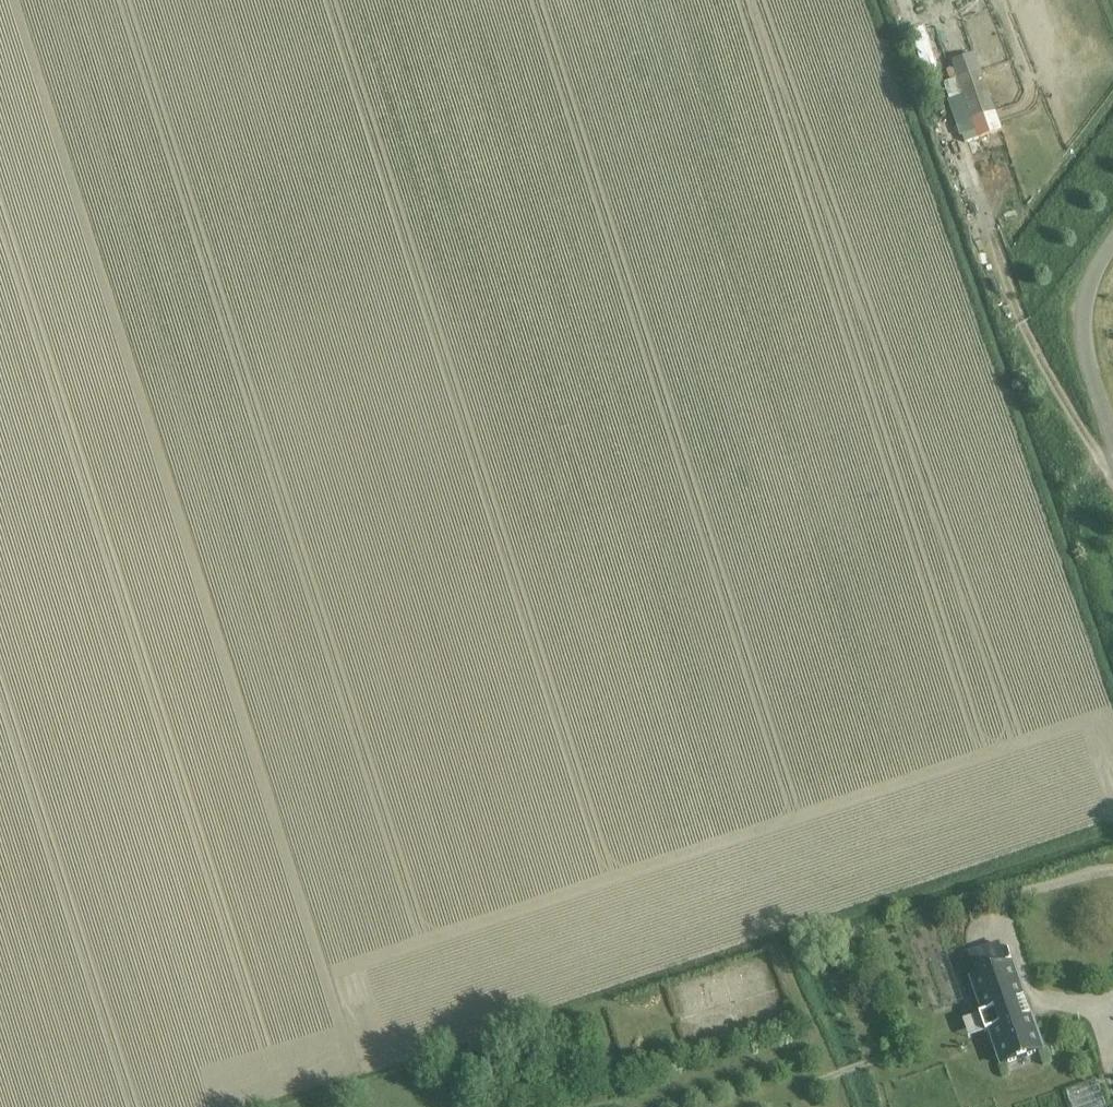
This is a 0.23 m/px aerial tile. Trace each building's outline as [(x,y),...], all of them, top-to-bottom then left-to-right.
[(924,31),(910,35),(927,87),(941,82),(924,31)] [(959,79),(973,121),(994,114),(979,72),(959,79)] [(987,230),(1002,244),(1011,235),(996,221),(987,230)] [(1001,1066),(1043,1051),(1013,965),(1005,968),(997,945),(970,954),(978,977),(971,980),(983,1014),(979,1016),(985,1033),(989,1031),(1001,1066)] [(1097,1081),(1066,1092),(1071,1106),(1106,1106),(1097,1081)]
